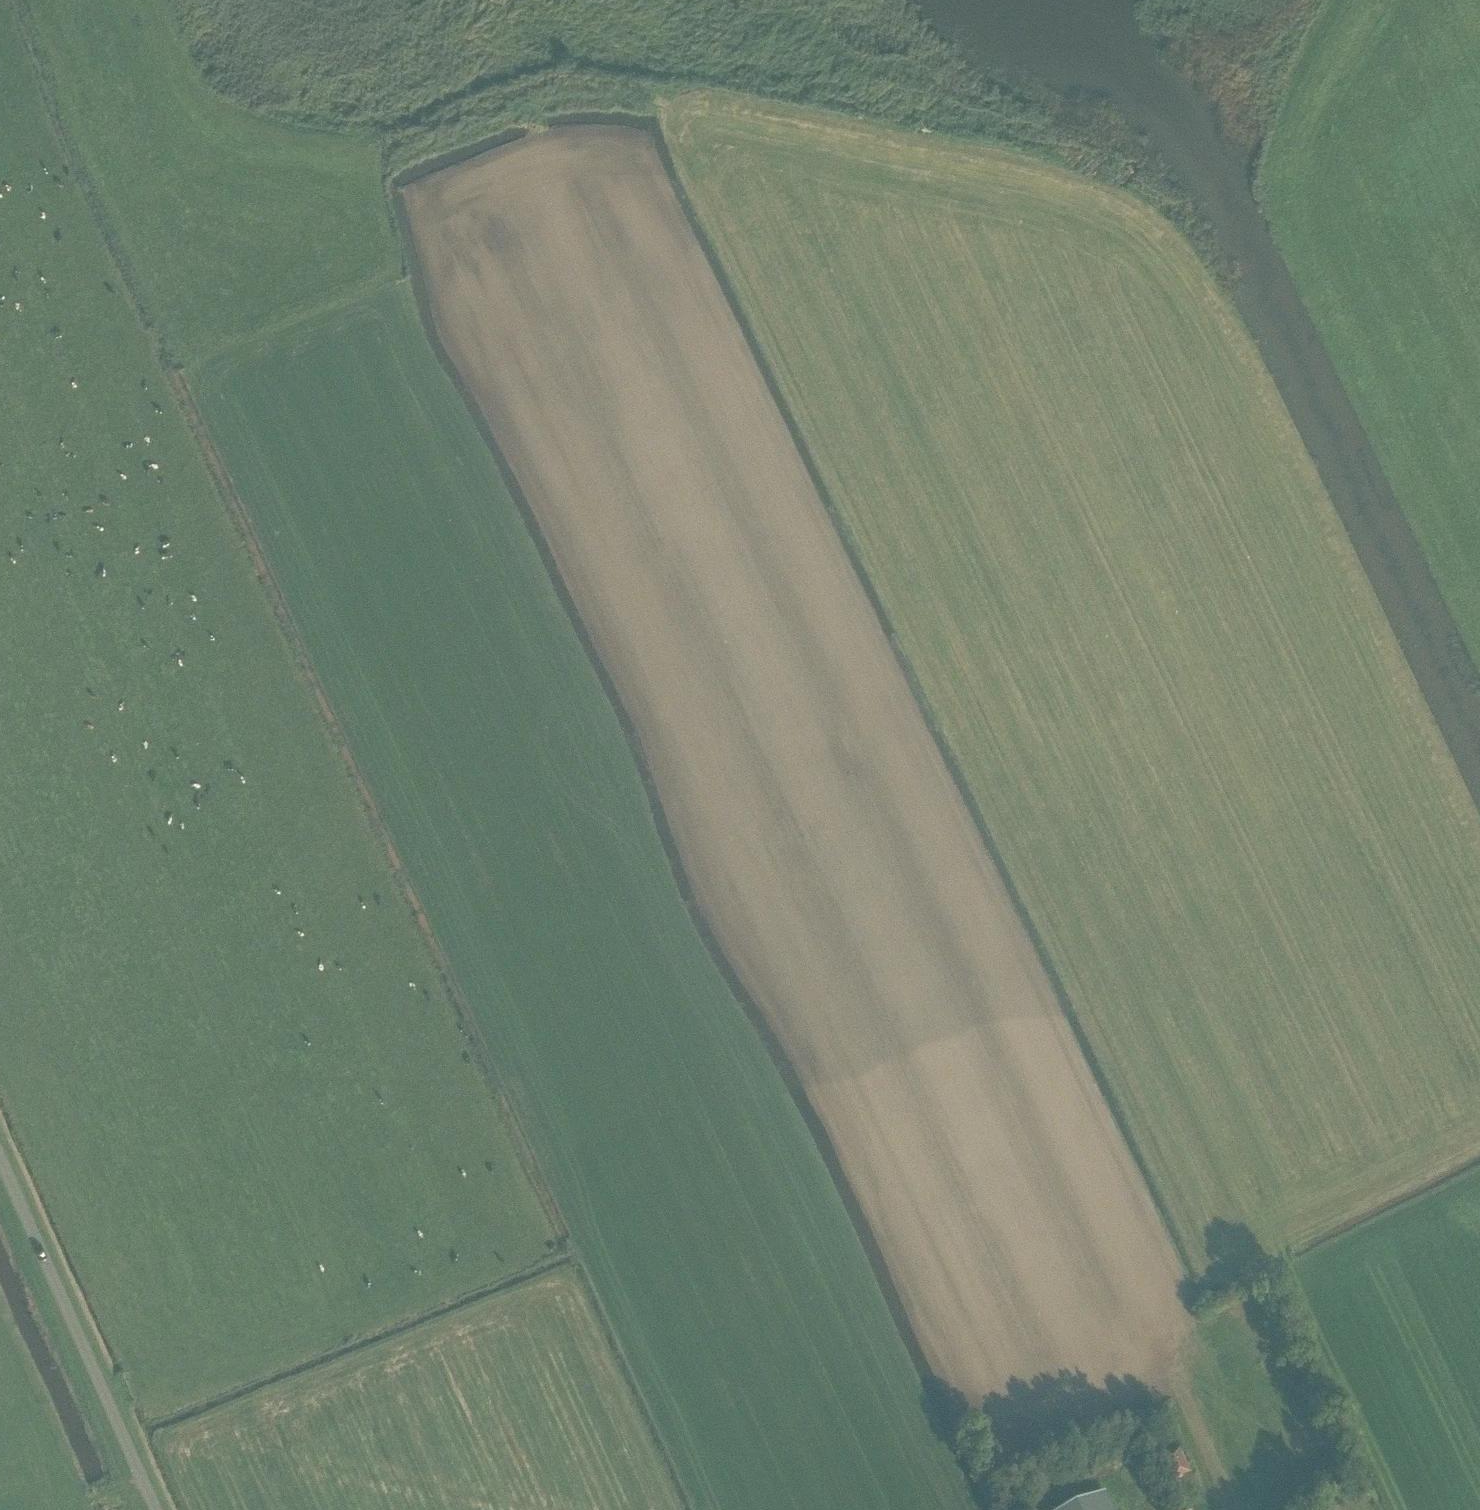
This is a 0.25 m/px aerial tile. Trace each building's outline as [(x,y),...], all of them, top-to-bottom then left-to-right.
[(1171,1449),(1167,1438),(1150,1446),(1154,1456),(1171,1449)] [(1177,1479),(1191,1472),(1181,1450),(1166,1457),(1177,1479)] [(1106,1492),(1065,1509),(1114,1509),(1106,1492)]
